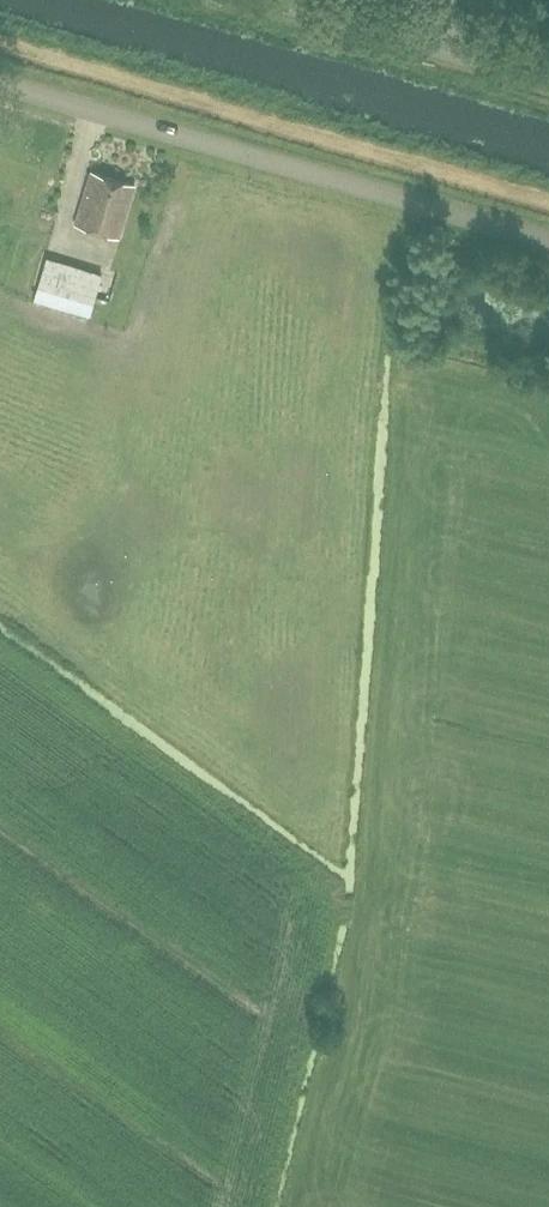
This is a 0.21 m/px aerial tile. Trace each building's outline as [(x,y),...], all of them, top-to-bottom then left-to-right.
[(134,184),(91,171),(75,224),(119,237),(134,184)] [(46,257),(34,300),(89,316),(102,273),(46,257)]
